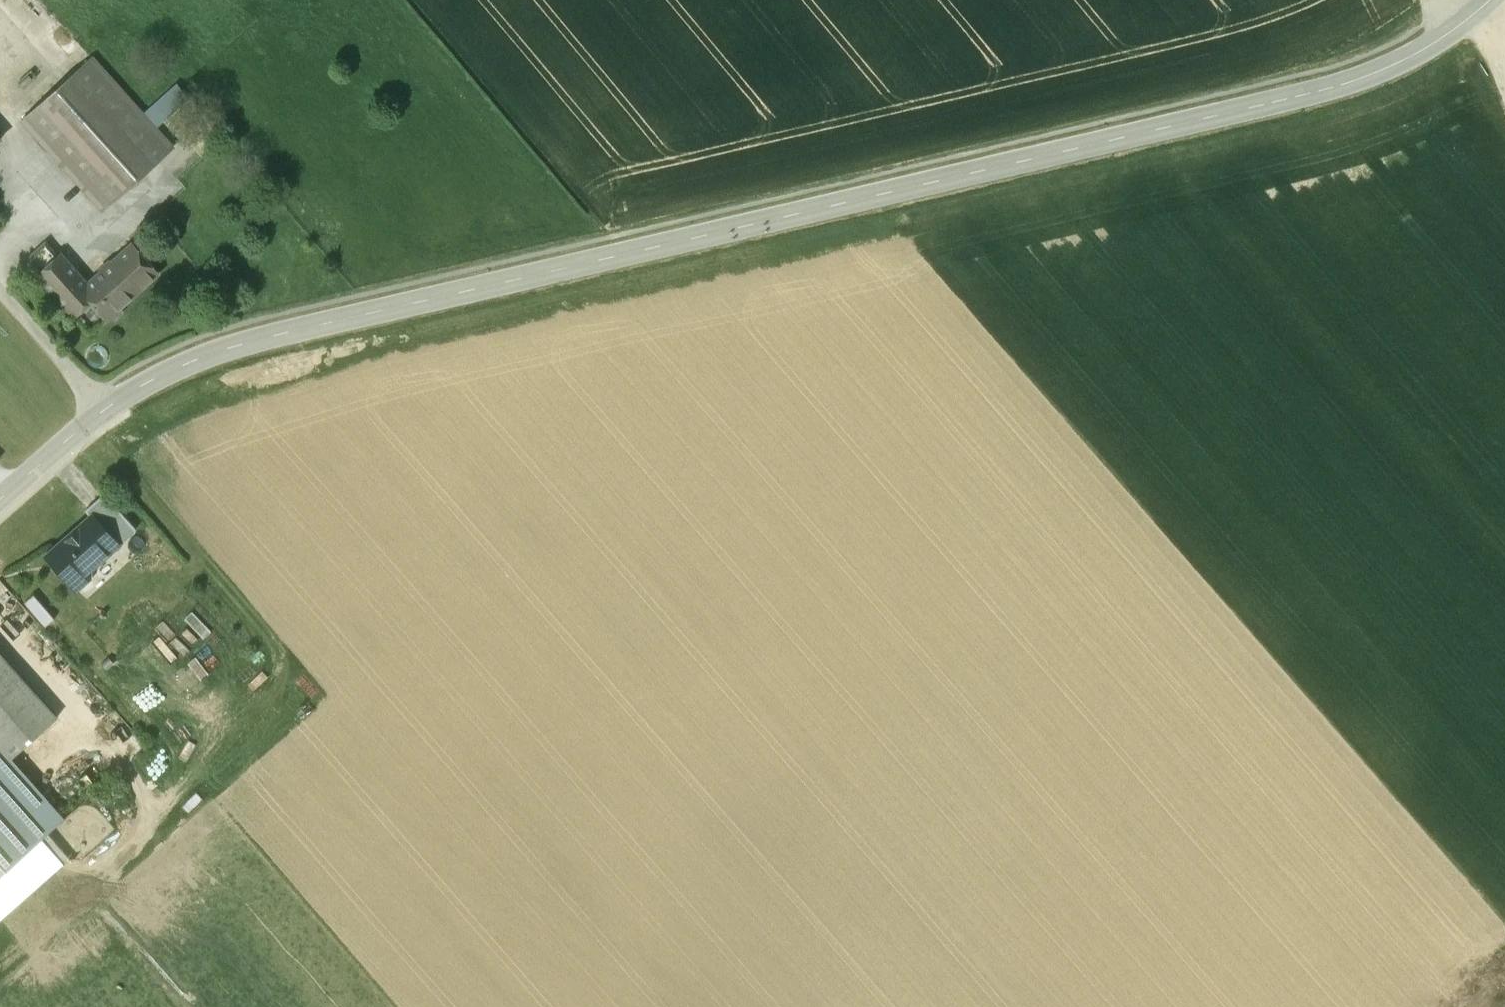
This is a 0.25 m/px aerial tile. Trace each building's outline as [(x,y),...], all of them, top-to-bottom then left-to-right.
[(103,209),(172,148),(92,58),(23,120),(103,209)] [(54,293),(75,274),(77,273),(60,254),(58,256),(46,242),(26,259),(39,273),(38,274),(54,293)] [(120,307),(158,273),(132,245),(86,286),(75,274),(54,293),(75,316),(91,302),(106,319),(108,317),(114,319),(121,313),(120,307)] [(92,515),(119,544),(136,529),(104,493),(85,510),(91,517),(92,515)] [(119,544),(92,515),(91,517),(52,552),(61,563),(56,567),(75,589),(80,589),(91,578),(92,568),(119,544)] [(56,719),(0,655),(0,751),(9,761),(10,760),(56,719)] [(64,820),(10,760),(9,761),(0,751),(0,876),(64,820)]
